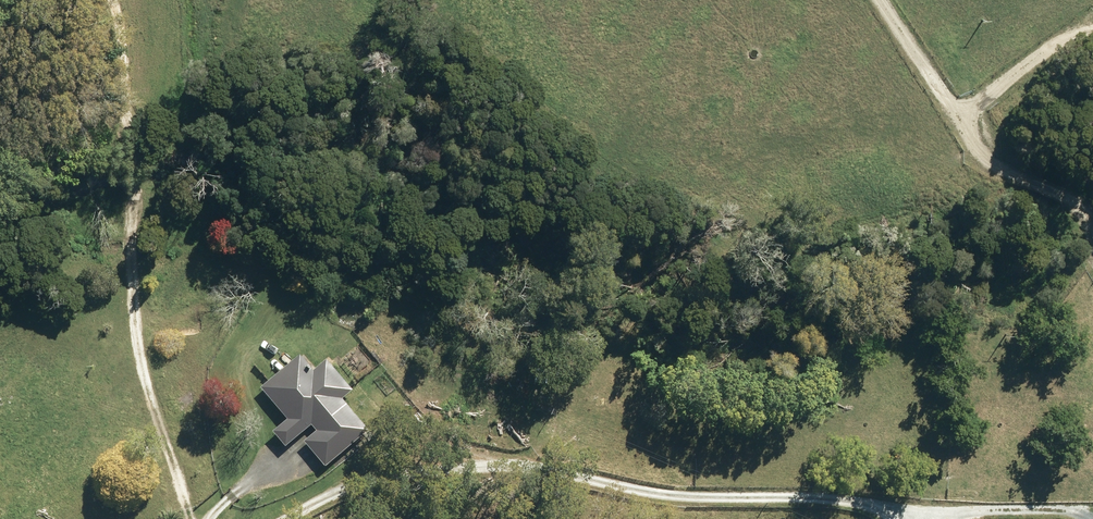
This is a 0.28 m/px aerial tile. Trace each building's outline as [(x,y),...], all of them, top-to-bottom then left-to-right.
[(315,453),(326,466),(369,429),(342,398),(353,389),(326,358),(313,369),(300,353),(260,387),(288,419),(273,431),(286,445),(311,424),(316,430),(304,440),(315,453)]
